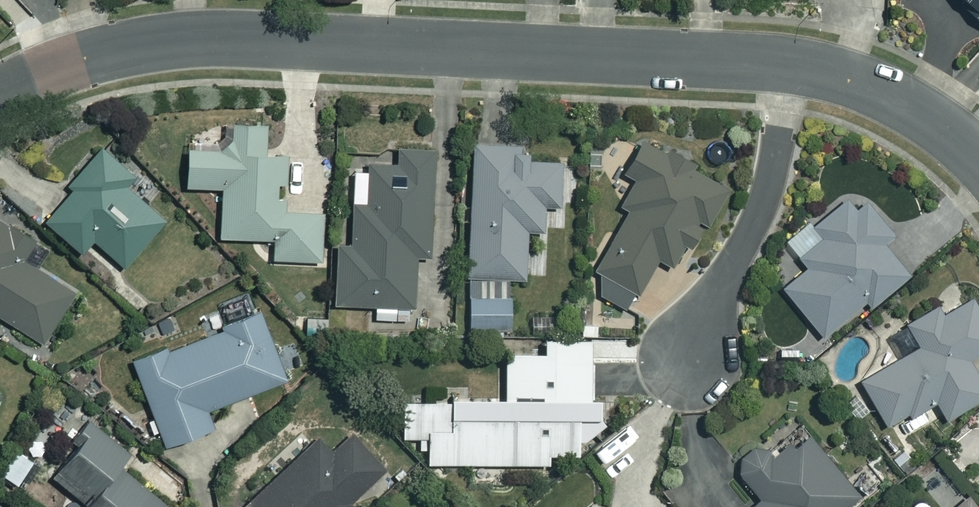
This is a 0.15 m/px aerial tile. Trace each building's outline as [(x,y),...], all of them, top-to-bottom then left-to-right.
[(978,14),(978,0),(964,0),(978,14)] [(228,143),(186,141),(184,186),(221,187),(219,236),(273,239),(272,257),(322,259),(324,204),(276,202),(278,152),(264,151),(265,124),(229,122),(228,143)] [(690,163),(639,138),(622,173),(634,179),(621,206),(626,208),(599,265),(597,294),(628,309),(653,256),(674,266),(696,218),(706,223),(724,186),(688,168),(690,163)] [(103,142),(38,214),(80,252),(92,239),(123,266),(165,219),(125,183),(135,171),(103,142)] [(524,160),(525,143),(471,142),(467,328),(510,329),(511,277),(526,278),(527,230),(544,230),(544,205),(559,205),(560,161),(524,160)] [(394,147),(394,160),(367,159),(367,171),(352,170),(349,246),(336,246),(333,304),(375,305),(374,318),(411,319),(414,258),(427,258),(432,148),(394,147)] [(855,211),(845,198),(812,225),(821,237),(798,256),(806,265),(781,286),(820,335),(863,300),(868,305),(907,273),(881,242),(891,234),(865,203),(855,211)] [(0,220),(0,315),(41,341),(73,291),(21,259),(32,240),(0,220)] [(884,422),(904,410),(907,416),(934,400),(945,418),(978,398),(978,378),(967,358),(978,351),(978,313),(970,297),(942,314),(937,306),(906,324),(919,346),(860,381),(884,422)] [(285,379),(258,307),(209,325),(213,334),(160,354),(158,348),(129,359),(163,447),(211,429),(204,410),(285,379)] [(577,416),(590,415),(590,339),(543,339),(543,351),(504,351),(504,398),(400,400),(401,436),(425,436),(426,463),(547,462),(547,453),(578,453),(577,416)] [(81,504),(117,465),(128,452),(92,422),(47,475),(81,504)] [(356,506),(351,500),(386,468),(350,429),(332,446),(321,434),(241,506),(355,506),(356,506)] [(805,431),(772,457),(760,441),(731,464),(758,498),(749,505),(750,506),(848,506),(859,498),(805,431)] [(14,447),(0,468),(0,472),(14,482),(31,459),(14,447)] [(149,493),(117,465),(81,504),(79,506),(137,506),(149,493)] [(137,506),(165,506),(149,493),(137,506)] [(966,496),(953,506),(976,506),(966,496)]
